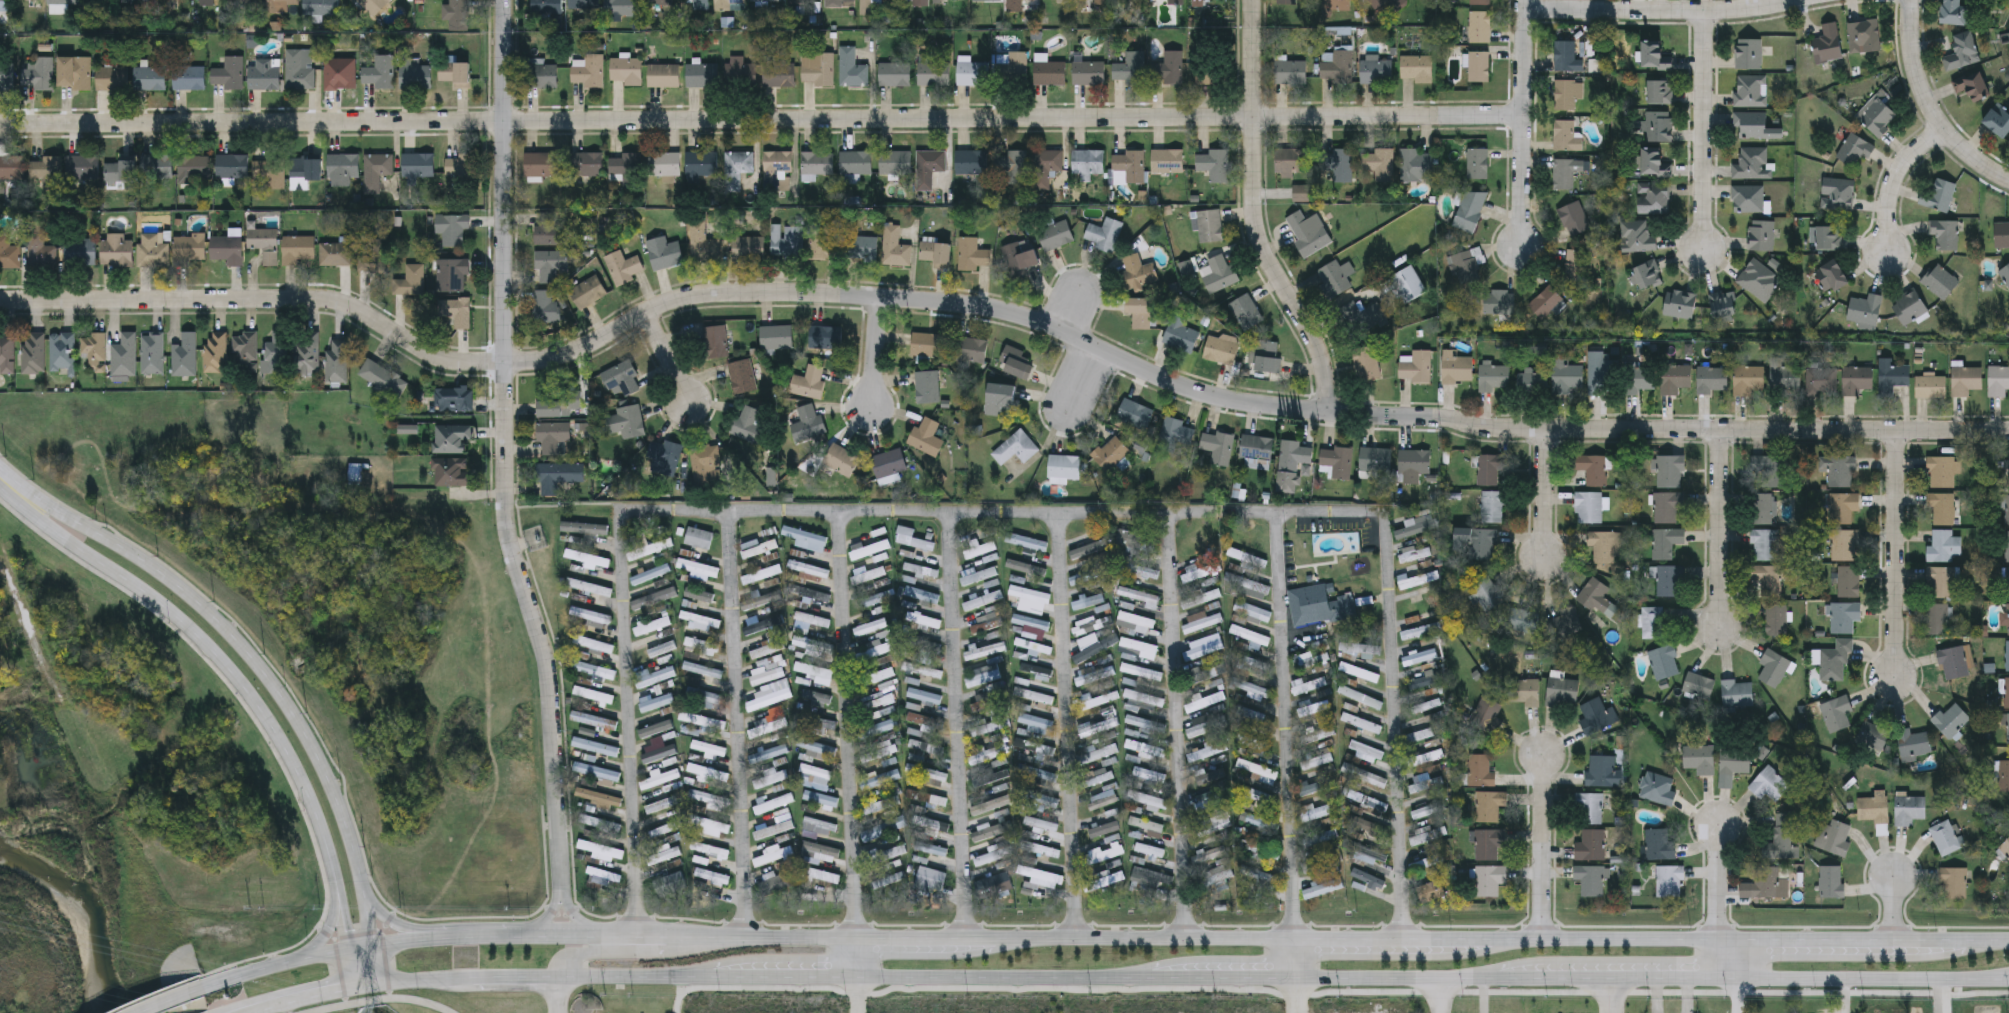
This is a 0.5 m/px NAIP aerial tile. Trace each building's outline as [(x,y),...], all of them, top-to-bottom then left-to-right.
[(302,14),(302,0),(339,0),(339,14),(302,14)] [(469,31),(445,31),(445,0),(469,0),(469,31)] [(532,12),(532,0),(562,0),(562,12),(532,12)] [(569,8),(569,0),(599,0),(599,8),(569,8)] [(604,15),(604,0),(636,0),(636,15),(604,15)] [(691,10),(691,0),(708,0),(708,10),(691,10)] [(714,10),(714,0),(744,0),(744,10),(714,10)] [(807,9),(807,0),(790,0),(790,9),(807,9)] [(871,0),(862,0),(862,10),(871,10),(871,0)] [(913,8),(930,8),(930,0),(913,0),(913,8)] [(1192,8),(1207,8),(1207,0),(1192,0),(1192,8)] [(1319,10),(1319,0),(1351,0),(1351,9),(1319,10)] [(1942,24),(1942,0),(1962,0),(1962,5),(1971,5),(1971,24),(1942,24)] [(1468,42),(1468,10),(1490,10),(1490,42),(1468,42)] [(1847,21),(1878,18),(1880,50),(1849,53),(1847,21)] [(1812,37),(1823,36),(1821,23),(1837,21),(1841,58),(1815,61),(1812,37)] [(1946,71),(1942,57),(1958,52),(1953,36),(1973,30),(1981,61),(1946,71)] [(1736,68),(1736,38),(1761,38),(1761,68),(1736,68)] [(1575,40),(1575,59),(1583,59),(1583,71),(1554,71),(1554,40),(1575,40)] [(1672,68),(1642,68),(1642,40),(1661,40),(1661,55),(1672,55),(1672,68)] [(840,85),(840,46),(856,46),(856,65),(868,65),(868,85),(840,85)] [(1351,79),(1321,79),(1321,48),(1351,48),(1351,79)] [(285,89),(285,49),(313,49),(313,89),(285,89)] [(1182,83),(1160,83),(1160,63),(1164,63),(1164,50),(1182,50),(1182,83)] [(1003,51),(1026,51),(1026,85),(1003,85),(1003,51)] [(1112,79),(1112,63),(1125,63),(1125,51),(1144,51),(1144,83),(1125,83),(1125,79),(1112,79)] [(1488,81),(1468,81),(1468,51),(1488,51),(1488,81)] [(571,65),(584,65),(584,53),(602,53),(602,83),(571,83),(571,65)] [(833,53),(833,87),(815,87),(815,81),(801,81),(801,53),(833,53)] [(373,89),(373,84),(362,84),(362,67),(375,67),(375,55),(394,55),(394,89),(373,89)] [(1432,55),(1432,81),(1400,81),(1400,55),(1432,55)] [(59,90),(59,57),(90,57),(90,90),(59,90)] [(224,90),(224,85),(211,85),(211,69),(224,69),(224,57),(243,57),(243,90),(224,90)] [(641,84),(623,84),(623,79),(609,79),(609,58),(641,58),(641,84)] [(33,92),(33,84),(24,84),(24,59),(52,59),(52,92),(33,92)] [(1391,59),(1391,83),(1361,83),(1361,59),(1391,59)] [(1275,60),(1306,60),(1306,83),(1275,83),(1275,60)] [(431,66),(431,89),(400,89),(400,61),(419,61),(419,66),(431,66)] [(949,85),(917,84),(918,61),(949,61),(949,85)] [(988,61),(988,85),(957,85),(957,61),(988,61)] [(1065,84),(1034,84),(1034,61),(1065,61),(1065,84)] [(1104,61),(1104,83),(1073,83),(1073,61),(1104,61)] [(878,85),(878,62),(910,62),(910,85),(878,85)] [(1196,62),(1228,62),(1228,83),(1196,83),(1196,62)] [(469,88),(453,88),(453,82),(438,82),(438,63),(469,63),(469,88)] [(557,63),(557,87),(524,87),(524,63),(557,63)] [(679,63),(679,85),(648,85),(648,63),(679,63)] [(716,63),(716,86),(686,86),(686,63),(716,63)] [(727,86),(727,63),(756,63),(756,86),(727,86)] [(763,63),(794,63),(794,86),(763,86),(763,63)] [(13,92),(0,92),(0,65),(13,65),(13,92)] [(356,89),(324,89),(324,66),(356,66),(356,89)] [(172,90),(172,67),(205,67),(205,90),(172,90)] [(279,67),(279,90),(248,90),(248,67),(279,67)] [(96,92),(96,68),(126,68),(126,92),(96,92)] [(166,91),(134,91),(134,68),(166,68),(166,91)] [(1970,90),(1955,93),(1952,79),(1983,71),(1989,97),(1972,101),(1970,90)] [(1766,74),(1766,106),(1735,106),(1735,74),(1766,74)] [(1582,79),(1582,114),(1556,114),(1556,79),(1582,79)] [(1673,103),(1648,103),(1648,80),(1672,80),(1673,103)] [(1855,114),(1876,94),(1897,115),(1877,136),(1855,114)] [(1999,102),(2008,112),(2008,132),(2002,139),(1982,120),(1999,102)] [(1646,111),(1672,111),(1672,141),(1646,141),(1646,111)] [(1766,112),(1766,128),(1783,128),(1783,138),(1739,138),(1739,128),(1733,128),(1733,112),(1766,112)] [(1582,150),(1553,150),(1553,120),(1573,120),(1573,133),(1582,133),(1582,150)] [(1861,156),(1854,168),(1836,156),(1844,143),(1834,137),(1841,125),(1876,147),(1867,160),(1861,156)] [(1740,163),(1740,147),(1767,147),(1766,178),(1731,177),(1732,163),(1740,163)] [(1151,172),(1151,148),(1183,148),(1183,172),(1151,172)] [(1228,183),(1210,183),(1210,170),(1197,170),(1197,153),(1208,153),(1208,148),(1228,148),(1228,183)] [(1275,176),(1275,148),(1307,148),(1307,176),(1275,176)] [(1351,148),(1351,181),(1338,181),(1338,169),(1327,169),(1327,148),(1351,148)] [(1375,181),(1375,170),(1361,170),(1361,153),(1374,153),(1374,148),(1394,148),(1394,181),(1375,181)] [(1420,148),(1420,152),(1433,152),(1433,181),(1400,181),(1400,148),(1420,148)] [(1487,178),(1466,178),(1467,148),(1488,148),(1487,178)] [(1672,161),(1671,176),(1638,174),(1639,148),(1662,150),(1661,161),(1672,161)] [(945,171),(930,171),(930,178),(917,178),(917,150),(945,150),(945,171)] [(955,173),(955,150),(986,150),(986,173),(955,173)] [(1062,171),(1049,171),(1049,186),(1034,186),(1034,150),(1062,150),(1062,171)] [(1072,173),(1072,150),(1103,150),(1103,173),(1072,173)] [(685,175),(685,151),(716,151),(716,175),(685,175)] [(791,151),(791,177),(766,177),(766,151),(791,151)] [(840,151),(871,151),(871,175),(840,175),(840,151)] [(878,151),(911,151),(911,173),(878,173),(878,151)] [(1007,184),(1007,172),(997,172),(997,151),(1026,151),(1026,184),(1007,184)] [(1144,151),(1144,181),(1112,181),(1112,151),(1144,151)] [(555,175),(524,175),(524,152),(555,152),(555,175)] [(571,152),(601,152),(601,175),(571,175),(571,152)] [(650,152),(679,152),(679,175),(650,175),(650,152)] [(725,152),(753,152),(753,172),(740,172),(740,191),(725,191),(725,152)] [(833,152),(833,175),(801,175),(801,152),(833,152)] [(609,154),(640,154),(640,185),(623,185),(623,179),(609,179),(609,154)] [(248,155),(248,178),(216,178),(216,155),(248,155)] [(359,155),(359,178),(328,178),(328,155),(359,155)] [(393,155),(393,175),(380,175),(380,194),(365,194),(365,155),(393,155)] [(434,178),(403,178),(403,155),(434,155),(434,178)] [(141,180),(141,156),(172,156),(172,180),(141,180)] [(446,178),(446,156),(478,156),(478,178),(446,178)] [(24,180),(0,180),(0,157),(24,157),(24,180)] [(98,157),(98,182),(67,182),(67,157),(98,157)] [(135,157),(135,182),(104,182),(104,164),(120,164),(120,157),(135,157)] [(210,157),(210,179),(196,179),(196,184),(179,184),(179,157),(210,157)] [(60,159),(60,182),(29,182),(29,159),(60,159)] [(1553,189),(1553,159),(1583,159),(1583,171),(1573,171),(1573,189),(1553,189)] [(283,161),(283,188),(255,188),(255,161),(283,161)] [(290,182),(290,161),(321,161),(321,182),(290,182)] [(1947,213),(1918,204),(1922,190),(1931,193),(1936,177),(1956,183),(1947,213)] [(1852,210),(1821,209),(1822,178),(1853,179),(1852,210)] [(1637,213),(1637,183),(1669,183),(1669,213),(1637,213)] [(1763,185),(1763,212),(1732,212),(1732,185),(1763,185)] [(1487,195),(1474,233),(1453,226),(1466,187),(1487,195)] [(1590,228),(1569,237),(1556,209),(1578,199),(1590,228)] [(1196,210),(1220,209),(1222,241),(1197,242),(1196,210)] [(1284,218),(1300,209),(1305,218),(1316,212),(1332,240),(1305,256),(1284,218)] [(535,244),(535,214),(567,214),(567,244),(535,244)] [(436,235),(436,216),(467,216),(467,247),(442,247),(442,235),(436,235)] [(1102,227),(1105,216),(1122,221),(1113,251),(1083,242),(1089,223),(1102,227)] [(719,260),(691,261),(689,221),(705,220),(706,240),(718,240),(719,260)] [(1074,241),(1044,251),(1037,230),(1067,220),(1074,241)] [(1620,250),(1620,220),(1649,220),(1649,235),(1656,235),(1656,250),(1620,250)] [(1774,249),(1749,249),(1749,220),(1775,221),(1774,249)] [(1957,220),(1957,249),(1937,249),(1937,234),(1929,234),(1929,220),(1957,220)] [(1995,221),(2008,221),(2008,246),(1995,246),(1995,221)] [(884,265),(884,224),(899,224),(899,244),(910,244),(910,265),(884,265)] [(771,226),(801,226),(801,256),(771,256),(771,226)] [(810,226),(829,226),(829,236),(842,236),(842,257),(810,257),(810,226)] [(1817,226),(1841,226),(1841,248),(1817,248),(1817,226)] [(57,247),(57,268),(28,268),(27,228),(43,227),(44,247),(57,247)] [(247,249),(247,230),(277,230),(277,267),(263,267),(263,249),(247,249)] [(169,233),(169,267),(138,267),(138,233),(169,233)] [(20,269),(0,269),(0,234),(10,234),(10,247),(20,247),(20,269)] [(125,241),(132,241),(132,267),(101,267),(101,236),(125,236),(125,241)] [(645,240),(665,236),(667,244),(678,241),(683,263),(653,270),(645,240)] [(733,259),(733,236),(764,236),(764,259),(733,259)] [(876,260),(853,260),(853,236),(876,236),(876,260)] [(205,237),(205,265),(174,265),(174,237),(205,237)] [(242,237),(242,267),(212,267),(212,237),(242,237)] [(283,237),(315,237),(315,259),(298,259),(298,267),(283,267),(283,237)] [(959,268),(959,237),(977,237),(977,249),(991,249),(991,268),(959,268)] [(95,239),(95,265),(65,265),(65,239),(95,239)] [(951,242),(950,267),(919,266),(919,242),(951,242)] [(1035,248),(1041,268),(1009,277),(1001,246),(1018,242),(1021,252),(1035,248)] [(359,272),(359,243),(384,243),(384,272),(359,272)] [(351,244),(351,267),(320,267),(320,244),(351,244)] [(1449,253),(1476,248),(1482,277),(1455,282),(1449,253)] [(1587,250),(1586,280),(1566,279),(1567,249),(1587,250)] [(567,250),(567,269),(555,269),(555,283),(535,283),(535,250),(567,250)] [(643,270),(631,275),(633,280),(615,287),(604,256),(620,250),(624,260),(637,255),(643,270)] [(1154,261),(1158,280),(1125,288),(1120,272),(1126,271),(1122,256),(1139,252),(1142,264),(1154,261)] [(1213,271),(1207,259),(1223,252),(1228,264),(1232,262),(1240,280),(1209,293),(1202,276),(1213,271)] [(1764,302),(1736,279),(1754,256),(1783,279),(1764,302)] [(1815,270),(1836,257),(1850,279),(1829,292),(1815,270)] [(1352,285),(1330,298),(1314,271),(1336,258),(1340,265),(1349,260),(1355,270),(1346,276),(1352,285)] [(1662,282),(1639,288),(1633,265),(1656,259),(1662,282)] [(465,275),(465,294),(440,294),(440,261),(469,261),(469,275),(465,275)] [(1960,282),(1943,300),(1920,280),(1937,261),(1960,282)] [(1390,275),(1412,263),(1427,291),(1404,303),(1390,275)] [(1998,271),(2008,264),(2008,287),(1998,271)] [(424,296),(393,296),(393,281),(406,280),(406,266),(424,265),(424,296)] [(568,291),(593,276),(604,295),(579,310),(568,291)] [(1528,304),(1548,283),(1567,303),(1547,323),(1528,304)] [(1693,317),(1664,314),(1667,287),(1695,291),(1693,317)] [(1929,310),(1904,324),(1891,302),(1916,288),(1929,310)] [(560,301),(560,322),(534,322),(534,290),(552,290),(552,301),(560,301)] [(1733,290),(1737,313),(1713,317),(1709,295),(1733,290)] [(1245,330),(1228,304),(1247,291),(1264,318),(1245,330)] [(1483,313),(1483,292),(1513,292),(1513,313),(1483,313)] [(1876,330),(1857,327),(1858,322),(1848,320),(1851,296),(1867,299),(1868,292),(1881,294),(1876,330)] [(1132,327),(1132,312),(1125,312),(1125,296),(1151,296),(1151,327),(1132,327)] [(1376,300),(1388,319),(1359,338),(1340,308),(1353,299),(1360,310),(1376,300)] [(439,300),(470,300),(470,329),(439,329),(439,300)] [(1162,341),(1170,319),(1199,330),(1191,352),(1162,341)] [(792,323),(792,347),(760,347),(760,323),(792,323)] [(706,357),(704,325),(726,324),(728,355),(706,357)] [(841,347),(809,347),(809,324),(841,324),(841,347)] [(226,371),(206,371),(206,331),(226,331),(226,371)] [(286,331),(286,373),(267,373),(266,342),(273,342),(272,331),(286,331)] [(295,341),(304,341),(304,331),(318,331),(318,373),(295,373),(295,341)] [(136,332),(136,375),(111,375),(111,345),(120,345),(120,332),(136,332)] [(196,332),(196,375),(172,375),(172,345),(181,345),(181,332),(196,332)] [(257,332),(257,369),(240,369),(240,352),(233,352),(233,332),(257,332)] [(944,332),(944,355),(911,355),(911,332),(944,332)] [(75,372),(51,372),(51,333),(75,333),(75,372)] [(81,357),(81,333),(105,333),(105,371),(88,371),(88,357),(81,357)] [(142,373),(142,333),(164,333),(164,373),(142,373)] [(43,334),(44,374),(22,374),(21,335),(43,334)] [(15,374),(0,374),(0,335),(15,335),(15,374)] [(987,337),(986,360),(955,359),(956,336),(987,337)] [(1233,364),(1211,357),(1218,337),(1240,344),(1233,364)] [(1278,371),(1249,368),(1253,338),(1282,341),(1278,371)] [(347,339),(347,382),(327,382),(327,339),(347,339)] [(1381,361),(1383,375),(1358,380),(1352,347),(1375,343),(1378,361),(1381,361)] [(1033,367),(1021,380),(998,359),(1012,344),(1023,354),(1021,355),(1033,367)] [(1412,355),(1412,348),(1430,348),(1430,380),(1399,380),(1399,355),(1412,355)] [(1441,381),(1441,355),(1471,355),(1471,381),(1441,381)] [(1800,365),(1800,389),(1770,389),(1770,356),(1787,356),(1787,365),(1800,365)] [(756,388),(734,393),(727,362),(749,357),(756,388)] [(358,375),(368,358),(409,382),(399,399),(358,375)] [(619,385),(608,390),(599,372),(629,359),(642,387),(624,396),(619,385)] [(1587,394),(1587,359),(1602,359),(1602,364),(1616,364),(1616,394),(1587,394)] [(824,364),(820,396),(790,392),(792,373),(806,375),(807,362),(824,364)] [(1509,362),(1509,389),(1479,389),(1479,362),(1509,362)] [(1583,386),(1569,386),(1569,391),(1553,391),(1553,362),(1583,362),(1583,386)] [(1691,391),(1661,391),(1661,364),(1691,364),(1691,391)] [(1638,393),(1624,393),(1624,365),(1654,365),(1654,387),(1638,387),(1638,393)] [(1730,389),(1699,389),(1699,365),(1730,365),(1730,389)] [(1737,365),(1764,365),(1764,389),(1737,389),(1737,365)] [(1842,365),(1872,365),(1872,387),(1860,387),(1860,395),(1842,395),(1842,365)] [(1909,385),(1893,385),(1893,395),(1879,395),(1879,365),(1909,365),(1909,385)] [(1989,365),(2008,365),(2008,387),(2006,387),(2006,395),(1989,395),(1989,365)] [(1982,366),(1982,387),(1968,387),(1968,395),(1951,395),(1951,366),(1982,366)] [(1836,367),(1836,394),(1806,394),(1806,367),(1836,367)] [(939,369),(939,401),(916,401),(916,369),(939,369)] [(1517,392),(1517,369),(1546,369),(1546,392),(1517,392)] [(1946,375),(1946,397),(1916,397),(1916,375),(1946,375)] [(988,382),(1018,383),(1016,415),(986,414),(988,382)] [(473,411),(436,411),(436,388),(473,388),(473,411)] [(571,415),(536,416),(536,399),(562,399),(561,390),(580,389),(580,409),(571,409),(571,415)] [(801,420),(797,406),(813,401),(816,413),(821,412),(826,431),(795,440),(790,423),(801,420)] [(760,408),(757,418),(766,421),(759,443),(732,434),(742,402),(760,408)] [(1118,428),(1118,402),(1150,402),(1150,428),(1118,428)] [(639,403),(645,434),(623,438),(621,430),(608,432),(605,415),(616,413),(615,407),(639,403)] [(937,455),(908,444),(920,413),(940,421),(934,435),(944,439),(937,455)] [(1156,445),(1166,415),(1196,425),(1189,444),(1178,440),(1174,451),(1156,445)] [(558,454),(537,454),(537,422),(569,422),(569,440),(558,440),(558,454)] [(472,441),(466,441),(466,453),(434,453),(434,426),(472,426),(472,441)] [(1015,452),(1001,464),(991,452),(1020,426),(1039,448),(1024,461),(1015,452)] [(1228,465),(1210,463),(1212,449),(1200,448),(1202,430),(1232,434),(1228,465)] [(1108,472),(1091,454),(1115,432),(1131,451),(1108,472)] [(1270,468),(1245,465),(1246,457),(1240,456),(1242,433),(1273,436),(1270,468)] [(1300,440),(1300,444),(1312,446),(1311,462),(1298,461),(1295,492),(1277,491),(1281,439),(1300,440)] [(678,441),(677,471),(665,470),(666,459),(649,458),(650,440),(678,441)] [(850,477),(822,461),(833,441),(861,456),(850,477)] [(690,446),(719,444),(720,465),(709,465),(710,486),(692,487),(690,446)] [(907,469),(877,477),(871,454),(901,446),(907,469)] [(1350,478),(1330,477),(1330,465),(1320,465),(1320,446),(1350,447),(1350,478)] [(1391,446),(1391,469),(1377,469),(1377,476),(1359,476),(1359,446),(1391,446)] [(1399,472),(1399,448),(1430,448),(1430,472),(1399,472)] [(1080,478),(1048,477),(1048,454),(1081,454),(1080,478)] [(1497,469),(1497,485),(1477,485),(1477,454),(1508,454),(1508,469),(1497,469)] [(1605,485),(1586,485),(1586,471),(1575,471),(1575,455),(1605,455),(1605,485)] [(1683,455),(1683,487),(1658,487),(1658,455),(1683,455)] [(1781,485),(1750,485),(1750,455),(1781,455),(1781,485)] [(1854,486),(1825,486),(1825,455),(1854,455),(1854,486)] [(1954,456),(1954,486),(1928,486),(1928,456),(1954,456)] [(435,486),(435,458),(472,458),(472,486),(435,486)] [(583,462),(583,480),(556,480),(557,495),(536,495),(536,462),(583,462)] [(350,490),(360,490),(360,466),(350,466),(350,490)] [(1509,490),(1509,505),(1500,504),(1500,522),(1480,522),(1481,490),(1509,490)] [(1603,522),(1575,522),(1575,491),(1603,491),(1603,522)] [(1654,522),(1654,491),(1685,491),(1685,509),(1676,509),(1676,522),(1654,522)] [(1830,523),(1830,492),(1860,492),(1860,510),(1852,510),(1852,523),(1830,523)] [(1954,524),(1929,524),(1929,492),(1954,492),(1954,524)] [(1773,493),(1773,523),(1749,523),(1749,493),(1773,493)] [(596,545),(603,521),(577,513),(571,533),(582,536),(581,540),(596,545)] [(1436,517),(1439,526),(1398,541),(1395,531),(1436,517)] [(684,543),(689,526),(714,533),(709,550),(684,543)] [(782,535),(784,526),(827,536),(824,552),(795,546),(797,538),(782,535)] [(898,546),(898,527),(914,527),(914,541),(934,541),(934,546),(898,546)] [(1496,528),(1495,558),(1469,557),(1470,544),(1454,544),(1455,527),(1496,528)] [(1116,545),(1121,528),(1151,537),(1146,554),(1116,545)] [(1685,542),(1672,542),(1672,559),(1652,559),(1652,528),(1685,528),(1685,542)] [(1778,559),(1751,559),(1751,528),(1778,528),(1778,559)] [(1926,546),(1931,546),(1931,528),(1956,529),(1956,561),(1926,561),(1926,546)] [(1859,559),(1830,559),(1830,529),(1859,529),(1859,559)] [(1620,531),(1620,563),(1588,563),(1588,531),(1620,531)] [(635,559),(628,539),(644,533),(648,545),(670,537),(673,545),(635,559)] [(850,553),(887,538),(890,546),(853,561),(850,553)] [(1074,558),(1071,545),(1085,541),(1086,544),(1106,539),(1108,549),(1074,558)] [(1179,547),(1218,539),(1220,548),(1180,556),(1179,547)] [(964,547),(995,543),(996,552),(966,556),(964,547)] [(1433,555),(1401,563),(1399,554),(1430,546),(1433,555)] [(1268,560),(1265,568),(1228,555),(1230,547),(1268,560)] [(566,556),(568,549),(610,559),(609,567),(566,556)] [(1044,577),(1007,565),(1009,558),(1046,570),(1044,577)] [(830,570),(828,578),(788,567),(790,560),(830,570)] [(1181,572),(1197,566),(1197,569),(1219,561),(1222,570),(1185,582),(1181,572)] [(1068,574),(1107,562),(1110,574),(1072,585),(1068,574)] [(1158,579),(1121,571),(1123,562),(1160,571),(1158,579)] [(634,585),(631,577),(668,563),(671,571),(634,585)] [(741,577),(780,564),(783,572),(744,585),(741,577)] [(1657,595),(1657,565),(1683,565),(1683,595),(1657,595)] [(1750,581),(1750,565),(1786,565),(1786,580),(1781,580),(1781,595),(1761,595),(1761,581),(1750,581)] [(1860,565),(1860,596),(1838,596),(1838,565),(1860,565)] [(886,574),(854,585),(852,577),(884,566),(886,574)] [(1927,597),(1927,566),(1954,566),(1954,597),(1927,597)] [(998,575),(964,585),(961,577),(995,567),(998,575)] [(1399,582),(1437,571),(1439,578),(1401,590),(1399,582)] [(1271,586),(1268,594),(1226,580),(1228,573),(1271,586)] [(1470,585),(1488,574),(1504,601),(1485,612),(1470,585)] [(1617,607),(1607,620),(1577,595),(1593,575),(1608,588),(1602,595),(1617,607)] [(567,584),(569,576),(613,591),(610,599),(567,584)] [(832,594),(830,602),(788,592),(790,584),(832,594)] [(1295,626),(1290,590),(1327,584),(1330,600),(1353,596),(1356,617),(1295,626)] [(1156,606),(1119,593),(1121,585),(1159,598),(1156,606)] [(636,609),(632,599),(675,586),(678,596),(636,609)] [(940,595),(938,604),(906,595),(908,586),(940,595)] [(1052,594),(1050,603),(1010,595),(1011,586),(1052,594)] [(1181,601),(1219,587),(1222,596),(1184,609),(1181,601)] [(742,601),(779,589),(782,598),(746,611),(742,601)] [(966,612),(963,604),(1000,589),(1004,598),(966,612)] [(891,598),(865,607),(862,598),(888,590),(891,598)] [(1072,602),(1103,592),(1106,600),(1075,611),(1072,602)] [(1432,604),(1408,613),(1406,607),(1430,598),(1432,604)] [(1272,613),(1268,623),(1235,610),(1238,600),(1272,613)] [(1861,602),(1861,620),(1852,620),(1852,632),(1831,632),(1831,602),(1861,602)] [(1926,634),(1926,603),(1950,603),(1950,634),(1926,634)] [(1561,616),(1559,609),(1575,605),(1582,630),(1553,638),(1547,620),(1561,616)] [(1765,635),(1765,605),(1786,605),(1786,635),(1765,635)] [(611,617),(609,625),(571,614),(573,606),(611,617)] [(1641,606),(1663,606),(1663,638),(1641,638),(1641,606)] [(1539,610),(1535,640),(1506,636),(1509,607),(1539,610)] [(721,621),(719,630),(680,619),(682,610),(721,621)] [(831,620),(829,628),(795,619),(797,611),(831,620)] [(1154,629),(1119,619),(1121,611),(1156,620),(1154,629)] [(1013,622),(1015,612),(1050,622),(1047,632),(1013,622)] [(1183,626),(1220,612),(1224,621),(1186,635),(1183,626)] [(672,625),(636,636),(633,626),(668,615),(672,625)] [(857,637),(854,628),(884,615),(888,624),(857,637)] [(941,621),(940,629),(909,623),(910,615),(941,621)] [(975,617),(1001,615),(1002,628),(976,630),(975,617)] [(744,634),(743,625),(783,617),(784,626),(744,634)] [(1403,641),(1401,634),(1438,622),(1440,629),(1403,641)] [(1230,632),(1234,624),(1270,639),(1267,647),(1230,632)] [(1192,650),(1190,644),(1219,632),(1225,647),(1187,662),(1184,653),(1192,650)] [(793,645),(796,635),(834,645),(831,655),(793,645)] [(614,645),(612,654),(573,644),(575,636),(614,645)] [(720,644),(717,655),(685,648),(687,637),(720,644)] [(937,655),(907,646),(910,637),(940,645),(937,655)] [(1015,645),(1017,638),(1053,647),(1051,655),(1015,645)] [(1121,646),(1123,638),(1158,646),(1156,654),(1121,646)] [(1820,649),(1836,649),(1836,638),(1848,638),(1847,679),(1819,679),(1820,649)] [(1076,662),(1073,652),(1110,639),(1114,649),(1076,662)] [(647,650),(673,640),(677,648),(651,659),(647,650)] [(870,648),(868,644),(879,640),(881,646),(890,642),(893,648),(860,663),(856,654),(870,648)] [(1006,650),(967,661),(964,652),(1004,641),(1006,650)] [(1374,645),(1373,656),(1340,654),(1341,642),(1374,645)] [(1647,651),(1671,643),(1680,671),(1657,679),(1647,651)] [(1965,645),(1970,675),(1942,680),(1937,649),(1965,645)] [(1759,661),(1767,647),(1795,663),(1789,672),(1786,670),(1776,688),(1758,677),(1765,665),(1759,661)] [(1438,659),(1405,665),(1403,655),(1436,649),(1438,659)] [(1330,661),(1300,667),(1298,655),(1312,652),(1313,655),(1328,651),(1330,661)] [(1239,666),(1244,655),(1267,665),(1263,676),(1239,666)] [(569,668),(572,659),(616,671),(614,680),(569,668)] [(1021,668),(1025,661),(1052,673),(1049,680),(1021,668)] [(1078,687),(1074,675),(1112,661),(1116,673),(1078,687)] [(723,679),(683,671),(685,662),(724,670),(723,679)] [(831,678),(794,671),(796,662),(833,669),(831,678)] [(1340,669),(1342,662),(1379,675),(1377,682),(1340,669)] [(1164,672),(1162,680),(1122,671),(1123,663),(1164,672)] [(750,674),(782,665),(785,676),(754,686),(750,674)] [(895,674),(871,684),(868,676),(892,666),(895,674)] [(635,678),(674,667),(676,676),(637,687),(635,678)] [(1001,677),(969,688),(966,679),(998,667),(1001,677)] [(1195,683),(1193,677),(1216,667),(1218,674),(1195,683)] [(1682,691),(1688,670),(1715,679),(1708,700),(1682,691)] [(1442,681),(1410,690),(1408,679),(1439,671),(1442,681)] [(1231,683),(1234,676),(1270,691),(1267,698),(1231,683)] [(1324,686),(1295,695),(1292,686),(1320,676),(1324,686)] [(1562,706),(1545,705),(1548,677),(1579,679),(1577,701),(1563,700),(1562,706)] [(1508,679),(1539,679),(1539,703),(1508,703),(1508,679)] [(1753,706),(1721,706),(1721,679),(1753,679),(1753,706)] [(574,692),(576,685),(613,696),(611,704),(574,692)] [(722,697),(717,708),(686,696),(690,685),(722,697)] [(907,695),(910,686),(942,697),(939,706),(907,695)] [(1054,697),(1052,705),(1014,694),(1017,686),(1054,697)] [(1379,699),(1376,707),(1339,695),(1342,686),(1379,699)] [(793,697),(749,711),(746,702),(790,687),(793,697)] [(832,695),(830,704),(803,697),(805,688),(832,695)] [(1080,697),(1099,693),(1099,692),(1117,688),(1120,700),(1083,708),(1080,697)] [(884,689),(888,700),(867,708),(863,696),(884,689)] [(1165,698),(1163,706),(1124,698),(1126,690),(1165,698)] [(639,702),(671,691),(675,702),(643,712),(639,702)] [(1227,700),(1187,712),(1185,704),(1224,692),(1227,700)] [(1846,712),(1850,725),(1829,732),(1820,702),(1847,694),(1852,710),(1846,712)] [(970,704),(1002,695),(1010,726),(973,736),(970,728),(993,721),(989,708),(973,713),(970,704)] [(1442,705),(1415,713),(1411,700),(1425,695),(1427,701),(1440,697),(1442,705)] [(1505,705),(1492,734),(1469,723),(1482,695),(1505,705)] [(1585,717),(1580,705),(1599,695),(1613,723),(1587,736),(1579,720),(1585,717)] [(1302,716),(1300,707),(1328,700),(1330,709),(1302,716)] [(1970,716),(1951,738),(1932,722),(1951,700),(1970,716)] [(1262,723),(1239,713),(1242,706),(1265,716),(1262,723)] [(1191,719),(1222,708),(1228,726),(1189,738),(1186,729),(1194,727),(1191,719)] [(571,718),(573,710),(618,721),(616,730),(571,718)] [(910,732),(911,728),(919,730),(921,724),(907,720),(909,711),(945,721),(941,734),(924,730),(922,735),(910,732)] [(1025,733),(1028,725),(1018,721),(1022,711),(1054,722),(1049,735),(1033,730),(1031,736),(1025,733)] [(1342,718),(1345,711),(1382,727),(1378,734),(1342,718)] [(680,720),(681,712),(726,721),(724,729),(680,720)] [(1165,725),(1162,733),(1125,722),(1128,714),(1165,725)] [(837,721),(836,729),(826,728),(825,733),(798,728),(800,715),(837,721)] [(858,731),(894,716),(898,724),(861,740),(858,731)] [(1090,720),(1091,724),(1116,716),(1119,725),(1082,737),(1078,724),(1090,720)] [(637,728),(672,718),(675,729),(640,738),(637,728)] [(756,721),(767,718),(768,722),(786,718),(789,729),(750,737),(748,730),(758,728),(756,721)] [(1855,742),(1864,720),(1889,730),(1880,752),(1855,742)] [(1932,752),(1901,758),(1896,729),(1909,727),(1910,734),(1928,730),(1932,752)] [(1335,736),(1303,741),(1302,733),(1334,728),(1335,736)] [(573,745),(575,736),(620,747),(618,756),(573,745)] [(834,757),(797,745),(800,736),(837,748),(834,757)] [(1014,745),(1016,737),(1055,747),(1053,756),(1014,745)] [(909,746),(911,739),(944,746),(942,754),(909,746)] [(1348,750),(1354,739),(1381,752),(1376,763),(1348,750)] [(727,746),(725,755),(691,749),(693,740),(727,746)] [(1126,747),(1127,740),(1167,748),(1165,756),(1126,747)] [(1080,756),(1089,752),(1088,751),(1115,741),(1118,750),(1083,763),(1080,756)] [(1187,751),(1226,741),(1228,750),(1190,760),(1187,751)] [(986,750),(1005,742),(1008,750),(977,763),(971,750),(983,744),(986,750)] [(641,754),(674,743),(677,753),(644,764),(641,754)] [(788,751),(751,763),(749,755),(786,743),(788,751)] [(1696,773),(1696,766),(1684,766),(1684,744),(1713,744),(1713,773),(1696,773)] [(1750,773),(1720,773),(1721,745),(1750,746),(1750,773)] [(1303,770),(1299,757),(1330,748),(1334,760),(1303,770)] [(1444,757),(1415,764),(1414,757),(1443,750),(1444,757)] [(1468,753),(1489,753),(1489,771),(1495,771),(1495,785),(1468,785),(1468,753)] [(1615,754),(1615,785),(1587,785),(1587,754),(1615,754)] [(1272,785),(1237,766),(1242,756),(1278,775),(1272,785)] [(978,772),(993,766),(991,762),(1005,757),(1011,774),(983,785),(978,772)] [(1998,759),(2008,759),(2008,791),(1998,791),(1998,759)] [(574,771),(576,761),(620,772),(618,781),(574,771)] [(729,775),(726,783),(688,769),(690,761),(729,775)] [(800,771),(803,762),(833,772),(830,781),(800,771)] [(949,774),(946,784),(906,772),(909,762),(949,774)] [(1342,771),(1346,762),(1388,780),(1384,789),(1342,771)] [(1019,770),(1020,763),(1056,773),(1054,780),(1019,770)] [(1748,785),(1769,763),(1791,784),(1775,801),(1766,792),(1761,798),(1748,785)] [(1428,773),(1427,766),(1440,765),(1441,772),(1428,773)] [(1115,777),(1084,787),(1081,777),(1112,766),(1115,777)] [(790,773),(758,791),(751,780),(774,767),(776,772),(786,767),(790,773)] [(1133,775),(1135,767),(1165,773),(1163,781),(1133,775)] [(1196,776),(1223,768),(1226,778),(1200,787),(1196,776)] [(901,779),(862,788),(860,778),(899,769),(901,779)] [(1332,786),(1302,797),(1299,787),(1328,776),(1332,786)] [(1444,786),(1411,792),(1409,783),(1442,777),(1444,786)] [(1009,789),(995,792),(994,786),(1007,783),(1009,789)] [(876,801),(886,798),(883,788),(895,784),(901,804),(864,815),(862,808),(870,805),(868,799),(875,797),(876,801)] [(622,799),(620,808),(576,796),(579,786),(622,799)] [(1269,804),(1243,794),(1246,786),(1272,796),(1269,804)] [(1348,796),(1353,787),(1388,808),(1383,817),(1348,796)] [(730,799),(727,807),(689,796),(692,788),(730,799)] [(1059,800),(1056,810),(1019,798),(1022,788),(1059,800)] [(839,798),(836,808),(804,798),(806,789),(839,798)] [(1127,798),(1129,790),(1168,800),(1166,808),(1127,798)] [(764,804),(791,791),(794,798),(758,816),(753,805),(763,800),(764,804)] [(1498,822),(1474,822),(1474,791),(1507,791),(1507,805),(1498,805),(1498,822)] [(1602,822),(1575,822),(1575,791),(1602,791),(1602,822)] [(642,803),(678,795),(680,803),(644,811),(642,803)] [(969,807),(1009,795),(1012,806),(973,818),(969,807)] [(1201,813),(1197,804),(1220,795),(1224,804),(1201,813)] [(1912,825),(1895,825),(1895,795),(1926,795),(1926,817),(1912,817),(1912,825)] [(1888,822),(1872,822),(1872,818),(1858,818),(1858,796),(1888,796),(1888,822)] [(1411,812),(1443,799),(1447,808),(1415,821),(1411,812)] [(1301,813),(1332,801),(1336,811),(1304,822),(1301,813)] [(794,830),(756,839),(753,828),(781,822),(778,812),(789,810),(794,830)] [(580,820),(583,812),(621,826),(618,834),(580,820)] [(1793,812),(1792,858),(1761,857),(1761,841),(1774,842),(1775,812),(1793,812)] [(1025,821),(1028,813),(1059,826),(1055,834),(1025,821)] [(1246,821),(1248,813),(1278,824),(1276,831),(1246,821)] [(948,833),(915,822),(918,814),(950,825),(948,833)] [(838,826),(835,832),(804,822),(806,815),(838,826)] [(860,831),(904,815),(907,825),(863,841),(860,831)] [(1130,823),(1132,816),(1163,825),(1161,833),(1130,823)] [(1829,823),(1831,817),(1850,824),(1845,840),(1850,842),(1845,856),(1813,845),(1822,821),(1829,823)] [(1231,826),(1195,839),(1192,831),(1229,818),(1231,826)] [(1389,827),(1387,836),(1350,826),(1353,818),(1389,827)] [(1961,846),(1942,855),(1929,828),(1948,818),(1961,846)] [(678,827),(652,838),(649,831),(675,820),(678,827)] [(971,829),(1011,821),(1013,831),(973,840),(971,829)] [(1120,830),(1093,835),(1092,827),(1119,821),(1120,830)] [(1410,832),(1446,827),(1447,837),(1411,843),(1410,832)] [(1339,837),(1307,847),(1304,838),(1336,828),(1339,837)] [(1497,859),(1474,859),(1474,828),(1505,828),(1505,846),(1497,846),(1497,859)] [(1605,859),(1575,859),(1575,842),(1583,842),(1583,828),(1605,828),(1605,859)] [(1676,858),(1646,858),(1646,828),(1668,828),(1668,839),(1676,839),(1676,858)] [(1998,848),(2008,836),(2008,859),(1998,848)] [(578,847),(580,839),(624,851),(622,859),(578,847)] [(1058,859),(1021,847),(1023,839),(1061,851),(1058,859)] [(691,848),(693,840),(729,850),(727,858),(691,848)] [(838,863),(802,853),(806,840),(841,850),(838,863)] [(913,848),(915,840),(951,849),(948,858),(913,848)] [(1136,850),(1138,842),(1165,849),(1163,857),(1136,850)] [(793,853),(759,867),(754,853),(767,848),(769,852),(789,844),(793,853)] [(1085,852),(1122,844),(1125,855),(1088,863),(1085,852)] [(986,849),(986,852),(1013,846),(1015,856),(977,864),(974,851),(986,849)] [(647,856),(680,847),(682,855),(649,864),(647,856)] [(863,856),(900,847),(902,856),(866,866),(863,856)] [(1355,860),(1357,852),(1376,859),(1374,866),(1355,860)] [(1409,865),(1441,852),(1444,860),(1413,873),(1409,865)] [(952,886),(927,880),(928,878),(908,872),(910,864),(955,876),(952,886)] [(1032,877),(1020,873),(1023,865),(1062,876),(1058,890),(1030,882),(1032,877)] [(1281,878),(1278,886),(1240,874),(1243,865),(1281,878)] [(1351,875),(1356,865),(1386,879),(1381,889),(1351,875)] [(1507,865),(1507,883),(1498,883),(1498,895),(1476,895),(1476,865),(1507,865)] [(1581,880),(1573,880),(1573,865),(1603,865),(1603,895),(1581,895),(1581,880)] [(1650,865),(1682,865),(1682,895),(1656,895),(1656,879),(1650,879),(1650,865)] [(1788,896),(1751,896),(1751,865),(1778,865),(1778,876),(1788,876),(1788,896)] [(1819,897),(1819,865),(1843,865),(1843,897),(1819,897)] [(621,875),(619,882),(587,872),(589,866),(621,875)] [(1172,886),(1133,874),(1135,866),(1174,877),(1172,886)] [(1966,898),(1940,898),(1940,867),(1966,867),(1966,898)] [(731,875),(729,884),(695,877),(697,868),(731,875)] [(757,884),(768,879),(790,868),(797,883),(764,898),(757,884)] [(659,897),(654,879),(682,871),(687,888),(659,897)] [(975,882),(1008,871),(1013,888),(981,899),(975,882)] [(905,881),(878,887),(876,878),(903,872),(905,881)] [(1084,883),(1123,872),(1126,880),(1087,891),(1084,883)] [(1446,895),(1424,903),(1419,886),(1441,879),(1446,895)]
